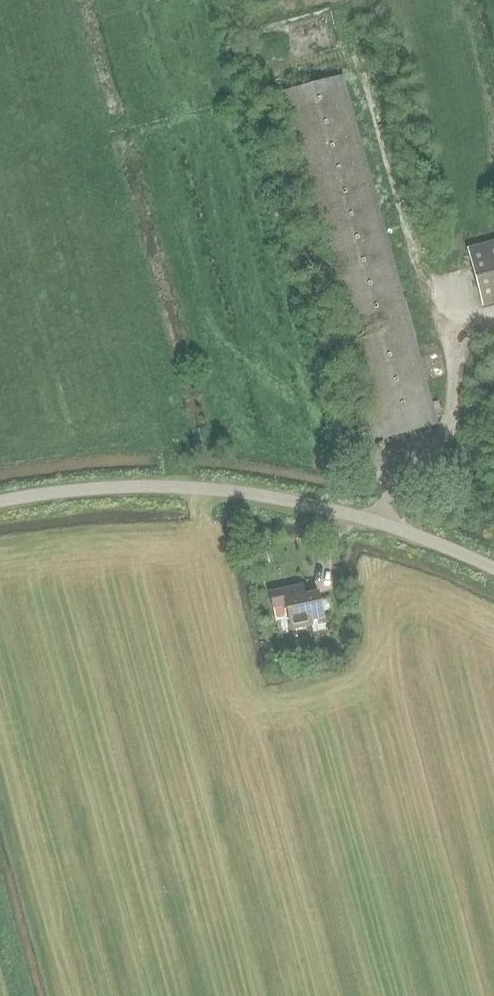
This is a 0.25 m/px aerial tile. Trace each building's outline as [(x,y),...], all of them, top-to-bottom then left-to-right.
[(342,76),(282,92),(348,333),(376,438),(437,422),(423,372),(417,348),(413,333),(342,76)] [(493,302),(493,241),(467,248),(482,305),(493,302)] [(302,591),(300,582),(267,588),(273,616),(287,613),(289,625),(309,621),(308,616),(320,614),(315,589),(302,591)]
